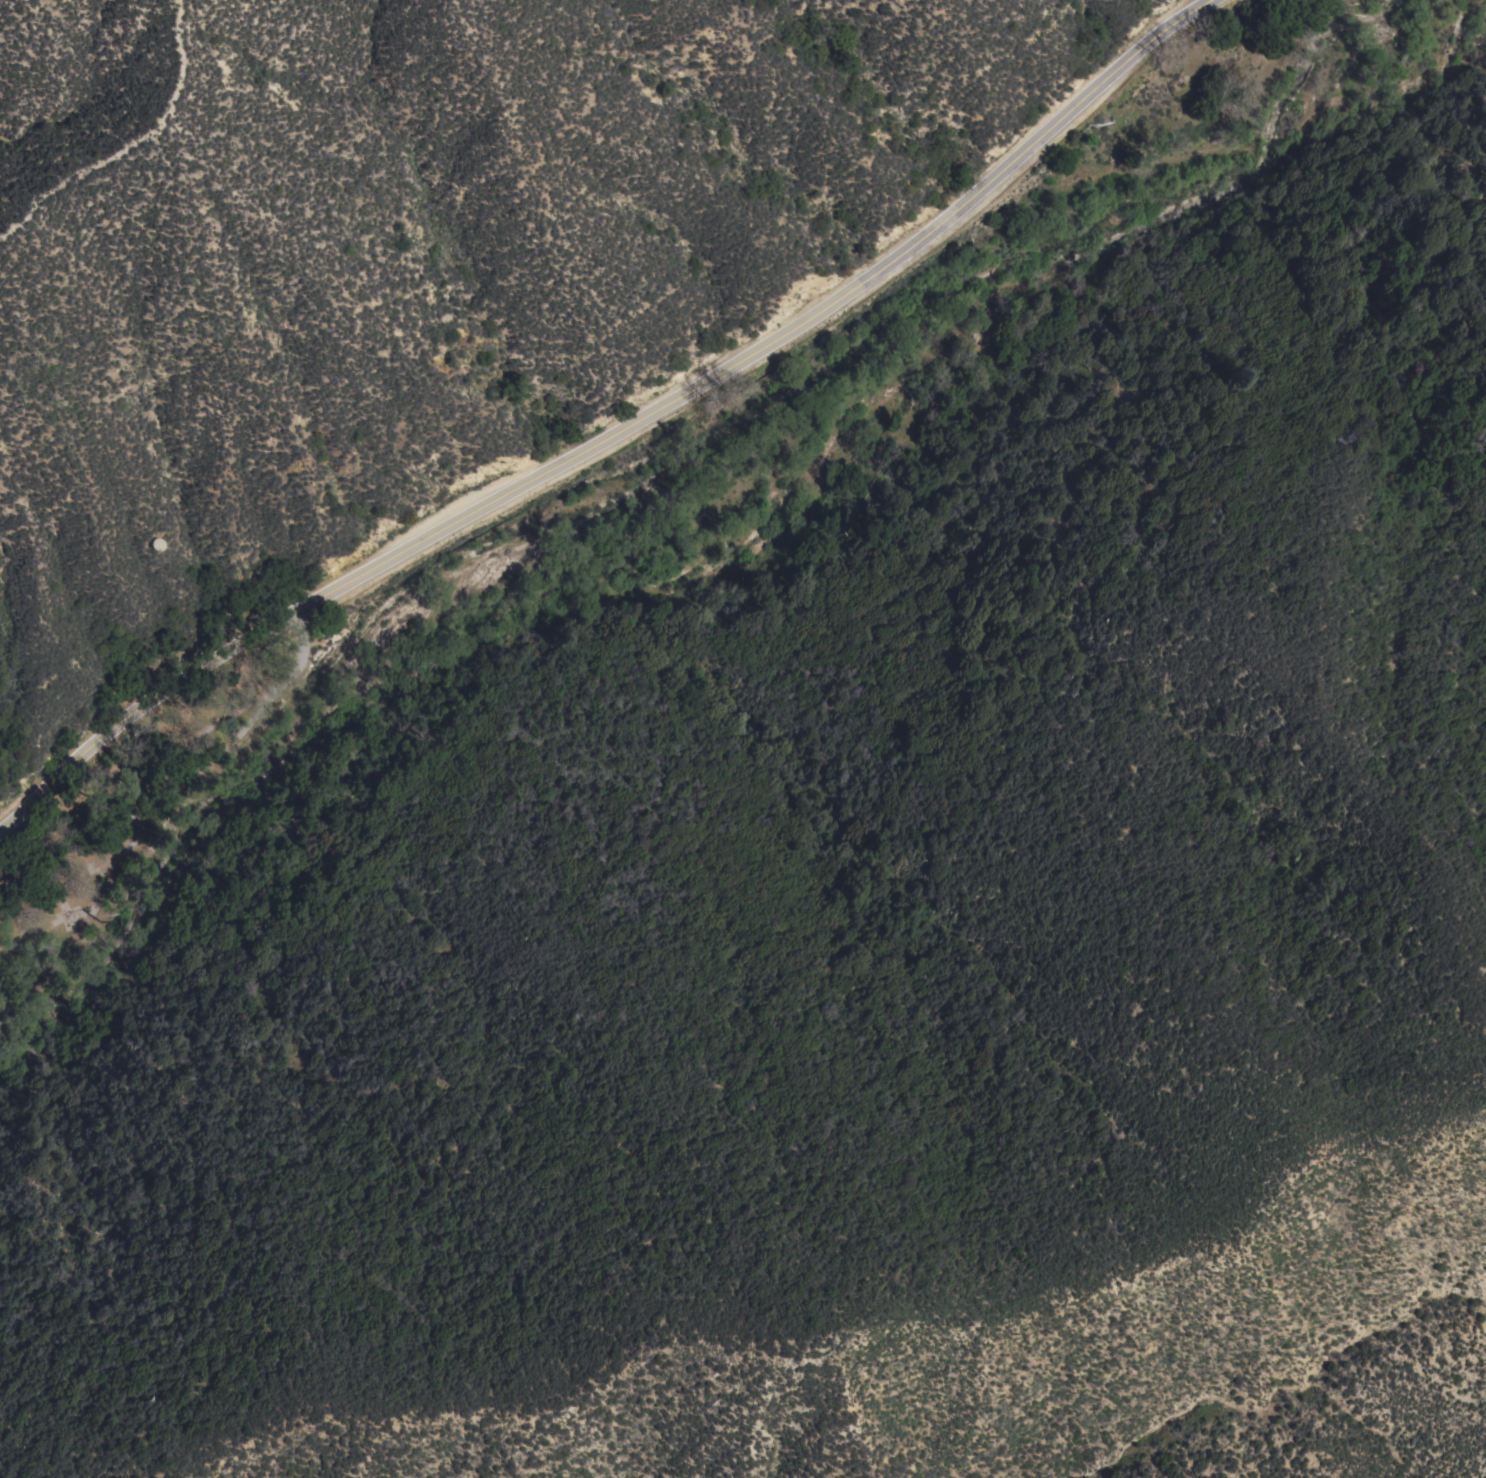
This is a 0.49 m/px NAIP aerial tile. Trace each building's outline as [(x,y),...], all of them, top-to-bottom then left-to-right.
[(161,548),(161,549),(159,550),(157,551),(155,551),(154,550),(152,549),(151,547),(150,545),(151,543),(151,541),(153,540),(154,539),(156,539),(158,539),(160,540),(161,541),(162,543),(163,545),(162,546),(161,548)]
